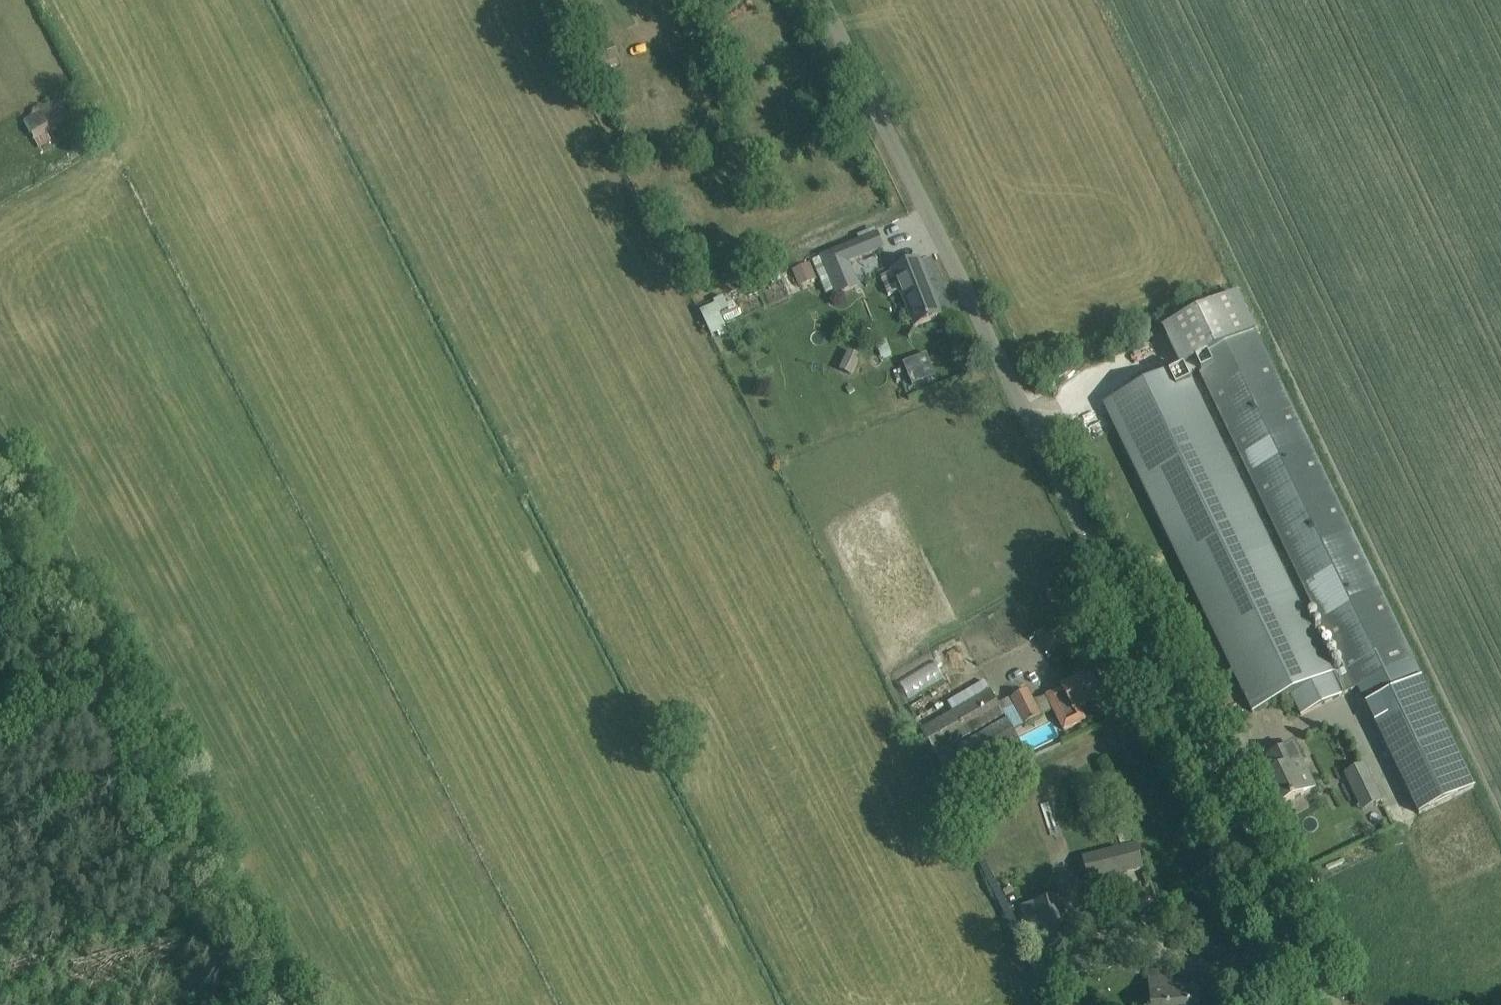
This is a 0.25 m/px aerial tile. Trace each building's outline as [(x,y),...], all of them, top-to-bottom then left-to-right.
[(612,44),(579,58),(591,85),(598,82),(594,74),(620,63),(612,44)] [(69,120),(57,101),(23,121),(38,148),(62,135),(58,127),(69,120)] [(877,233),(819,256),(836,295),(858,286),(848,263),(883,249),(877,233)] [(914,327),(923,323),(942,316),(919,260),(892,271),(914,327)] [(1180,367),(1104,404),(1253,712),(1291,694),(1301,715),(1358,687),(1367,704),(1366,705),(1419,814),(1476,787),(1422,677),(1420,679),(1411,662),(1414,660),(1256,331),(1239,294),(1164,328),(1183,365),(1194,360),(1347,675),(1340,678),(1337,671),(1332,674),(1180,367)] [(720,311),(729,306),(724,297),(699,309),(711,335),(727,327),(720,311)] [(727,329),(713,335),(720,349),(734,343),(727,329)] [(838,371),(852,377),(861,358),(847,352),(838,371)] [(903,362),(912,386),(937,376),(927,352),(903,362)] [(1064,731),(1081,722),(1075,710),(1100,697),(1089,674),(1062,688),(1063,688),(1047,696),(1064,731)] [(951,713),(923,729),(920,731),(934,756),(1003,717),(1005,720),(956,748),(970,772),(1020,743),(1013,731),(1041,716),(1027,691),(1009,700),(1008,698),(998,704),(989,690),(985,683),(962,696),(947,705),(951,713)] [(1275,773),(1266,777),(1280,805),(1304,794),(1298,782),(1309,777),(1293,746),(1268,758),(1275,773)] [(944,771),(958,764),(952,751),(937,759),(944,771)] [(1346,774),(1354,791),(1373,782),(1365,765),(1346,774)] [(1131,840),(1127,827),(1116,831),(1120,844),(1131,840)] [(1143,869),(1138,844),(1082,857),(1088,882),(1143,869)] [(1061,897),(1019,907),(1031,954),(1073,944),(1061,897)] [(1149,974),(1151,1004),(1199,1004),(1197,990),(1173,992),(1171,972),(1149,974)]
